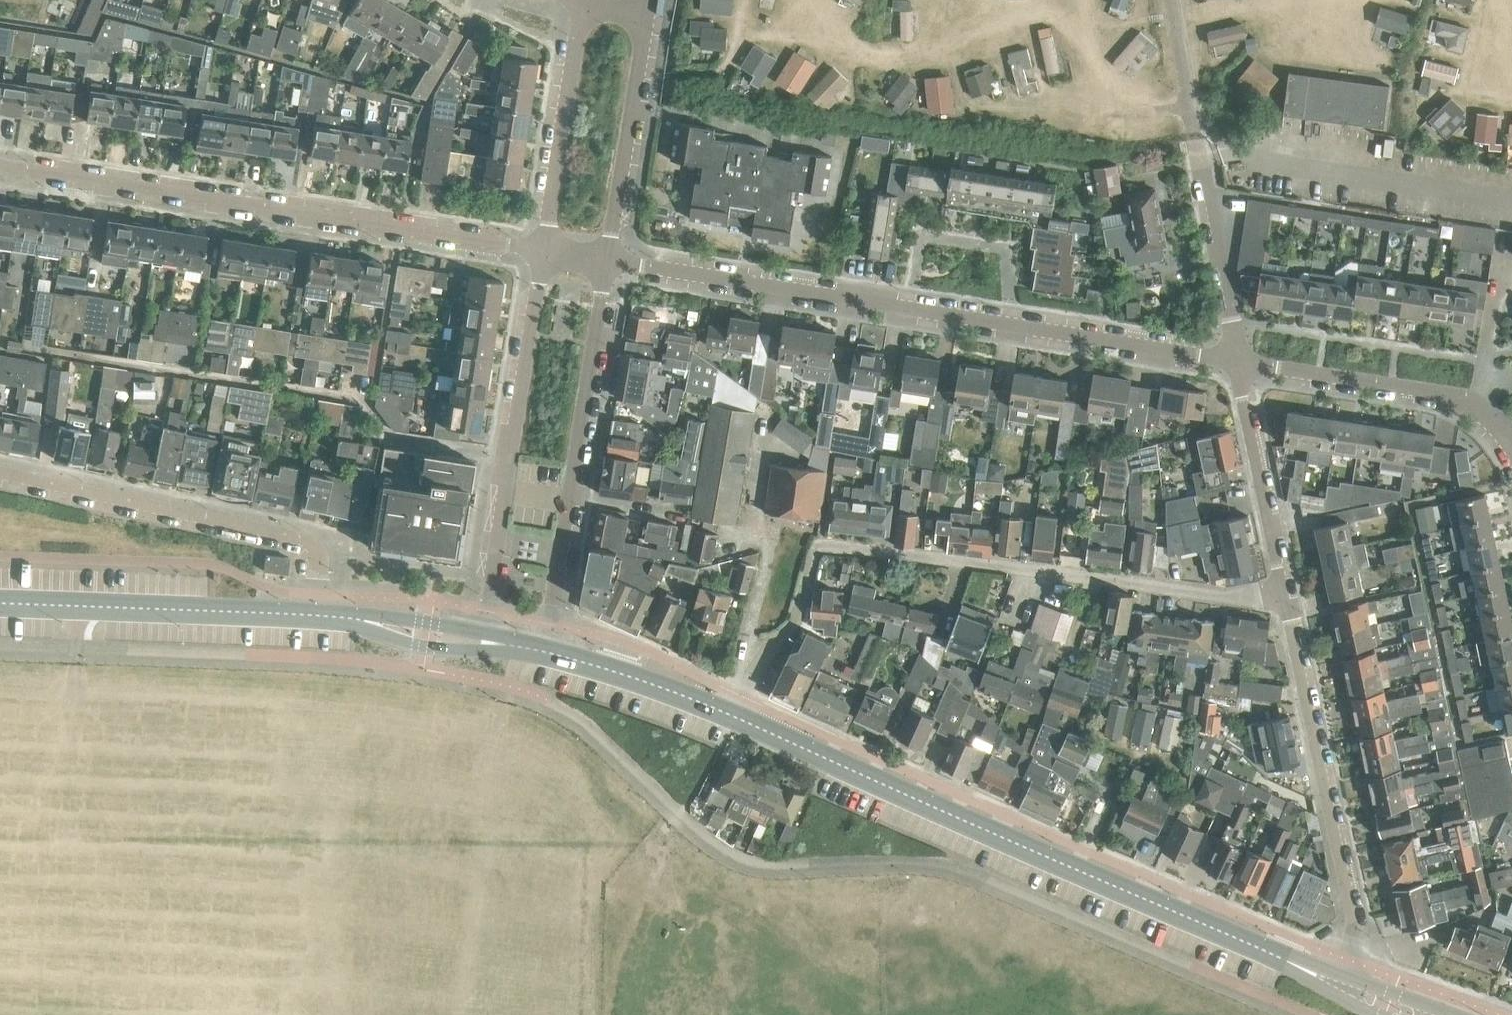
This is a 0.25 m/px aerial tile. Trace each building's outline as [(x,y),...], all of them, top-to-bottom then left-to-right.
[(76,32),(90,35),(102,9),(106,0),(90,0),(76,32)] [(140,7),(116,0),(106,0),(102,9),(137,19),(140,7)] [(212,8),(207,7),(203,23),(217,28),(222,11),(225,0),(215,0),(212,8)] [(222,11),(232,14),(236,0),(225,0),(222,11)] [(324,8),(339,13),(345,0),(327,0),(324,8)] [(384,0),(355,0),(348,13),(369,26),(384,0)] [(386,0),(384,0),(369,26),(389,37),(405,11),(386,0)] [(733,0),(701,0),(701,11),(733,12),(733,0)] [(901,37),(913,37),(912,1),(900,1),(901,37)] [(137,19),(161,26),(163,18),(165,10),(141,3),(140,7),(137,19)] [(295,19),(304,21),(309,6),(300,4),(295,19)] [(1408,32),(1412,12),(1380,6),(1376,25),(1408,32)] [(425,23),(405,11),(389,37),(402,45),(399,50),(407,55),(410,49),(425,23)] [(163,18),(161,26),(170,29),(172,20),(163,18)] [(1433,41),(1463,50),(1470,27),(1440,18),(1433,41)] [(103,22),(92,46),(120,50),(122,36),(124,22),(111,19),(105,19),(103,22)] [(727,47),(728,21),(691,20),(690,32),(702,32),(702,46),(727,47)] [(142,39),(144,28),(124,22),(122,36),(142,39)] [(425,23),(410,49),(432,62),(427,70),(425,69),(410,94),(424,99),(443,68),(461,34),(450,28),(447,35),(425,23)] [(1209,42),(1247,37),(1245,23),(1207,29),(1209,42)] [(301,30),(282,25),(275,48),(294,53),(301,30)] [(7,43),(9,28),(0,26),(0,42),(7,43)] [(10,51),(30,54),(33,32),(13,28),(10,51)] [(214,40),(226,43),(229,32),(217,28),(214,40)] [(172,35),(148,29),(146,40),(171,44),(172,35)] [(1135,76),(1158,44),(1138,29),(1114,61),(1135,76)] [(42,33),(40,41),(56,44),(57,35),(42,33)] [(1047,71),(1059,70),(1053,33),(1042,35),(1047,71)] [(273,40),(253,34),(248,50),(268,56),(273,40)] [(170,48),(185,52),(187,40),(172,35),(171,44),(170,48)] [(363,36),(355,50),(341,75),(355,79),(371,52),(370,51),(375,42),(363,35),(363,36)] [(467,38),(451,67),(464,75),(480,45),(467,38)] [(79,39),(74,75),(84,76),(84,71),(87,55),(89,41),(79,39)] [(739,69),(763,81),(776,55),(753,43),(739,69)] [(1027,46),(1009,52),(1015,73),(1034,68),(1027,46)] [(94,72),(97,57),(87,55),(84,71),(94,72)] [(1261,98),(1279,75),(1256,56),(1237,79),(1261,98)] [(499,71),(498,82),(531,87),(535,62),(502,57),(502,58),(506,58),(504,72),(499,71)] [(1455,81),(1459,66),(1426,57),(1422,72),(1455,81)] [(777,86),(796,100),(813,73),(794,60),(777,86)] [(972,95),(994,89),(988,63),(965,69),(972,95)] [(825,107),(850,79),(833,64),(808,91),(825,107)] [(301,82),(297,110),(307,112),(313,74),(282,66),(280,79),(301,82)] [(390,66),(379,86),(389,89),(395,77),(398,71),(390,66)] [(20,115),(44,119),(49,89),(51,74),(27,70),(25,85),(20,115)] [(1,81),(0,90),(0,112),(20,115),(25,85),(11,83),(12,72),(3,71),(1,81)] [(433,92),(432,97),(454,100),(456,87),(458,87),(460,79),(446,71),(433,92)] [(884,96),(904,108),(920,83),(900,71),(884,96)] [(1380,87),(1311,77),(1311,76),(1291,73),(1284,114),(1385,129),(1389,100),(1378,99),(1380,87)] [(315,113),(324,114),(329,79),(313,74),(307,112),(315,113)] [(926,75),(927,112),(954,111),(953,74),(926,75)] [(406,83),(395,77),(389,89),(400,92),(406,83)] [(484,90),(486,80),(470,78),(469,87),(484,90)] [(206,80),(197,79),(194,100),(203,101),(206,80)] [(227,99),(228,99),(236,101),(240,81),(231,79),(227,99)] [(494,106),(494,107),(528,112),(531,87),(498,82),(496,92),(500,93),(498,107),(494,106)] [(85,119),(109,123),(113,93),(100,91),(101,84),(90,83),(85,119)] [(341,100),(342,93),(344,85),(336,83),(335,88),(338,92),(339,92),(338,99),(341,100)] [(349,93),(367,97),(369,90),(351,85),(349,93)] [(113,93),(109,123),(133,127),(139,90),(114,86),(113,93)] [(251,103),(260,105),(263,89),(254,88),(251,103)] [(73,92),(49,89),(44,119),(68,122),(73,92)] [(156,131),(161,101),(162,93),(139,90),(133,127),(156,131)] [(367,97),(384,102),(386,94),(369,90),(367,97)] [(170,102),(161,101),(156,131),(181,134),(187,97),(171,95),(170,102)] [(1451,95),(1429,117),(1447,135),(1469,112),(1451,95)] [(408,101),(391,97),(387,124),(395,125),(398,110),(406,112),(408,101)] [(454,100),(432,97),(429,119),(453,123),(454,114),(452,114),(454,100)] [(227,103),(226,104),(225,116),(220,146),(219,150),(219,154),(242,157),(244,150),(248,120),(250,110),(250,109),(235,107),(236,101),(228,99),(227,99),(227,103)] [(195,150),(219,154),(219,150),(220,146),(225,116),(226,104),(212,102),(210,114),(200,112),(195,150)] [(528,112),(494,107),(465,102),(464,113),(492,118),(490,131),(524,136),(528,112)] [(244,150),(268,153),(273,123),(258,121),(259,112),(250,110),(248,120),(244,150)] [(1498,148),(1499,112),(1477,111),(1476,139),(1488,140),(1488,148),(1498,148)] [(315,113),(308,154),(333,158),(338,128),(339,124),(340,117),(324,114),(315,113)] [(779,132),(781,121),(770,120),(768,130),(779,132)] [(715,128),(677,122),(671,159),(708,165),(705,182),(696,181),(690,218),(753,229),(752,238),(789,244),(795,206),(786,205),(789,188),(825,194),(831,156),(794,150),(792,159),(766,155),(768,146),(713,137),(715,128)] [(273,123),(268,153),(292,157),(297,127),(273,123)] [(333,158),(357,162),(361,132),(362,128),(339,124),(338,128),(333,158)] [(428,124),(420,180),(444,184),(445,172),(443,171),(445,159),(447,159),(449,150),(447,150),(449,137),(451,138),(452,128),(428,124)] [(459,136),(474,138),(476,129),(460,127),(459,136)] [(357,162),(380,166),(385,136),(370,133),(371,129),(362,128),(361,132),(357,162)] [(823,129),(821,142),(834,144),(836,131),(823,129)] [(520,161),(524,136),(490,131),(489,142),(493,142),(490,156),(486,156),(520,161)] [(386,132),(385,136),(380,166),(405,169),(409,139),(394,137),(395,133),(386,132)] [(863,133),(862,146),(890,150),(892,136),(863,133)] [(975,165),(976,157),(967,155),(965,166),(974,167),(975,165)] [(477,180),(482,181),(500,184),(516,186),(520,161),(486,156),(485,165),(480,165),(477,180)] [(976,157),(975,165),(982,166),(984,158),(976,157)] [(1005,168),(1006,162),(995,160),(994,167),(1005,168)] [(909,197),(906,194),(911,165),(892,162),(887,194),(903,196),(906,200),(909,197)] [(909,197),(915,193),(915,192),(927,194),(931,168),(911,165),(906,194),(909,197)] [(1028,167),(1017,165),(1015,173),(1027,174),(1028,167)] [(1116,165),(1100,167),(1093,168),(1098,195),(1120,191),(1116,165)] [(951,171),(946,202),(945,207),(958,209),(961,211),(972,213),(975,211),(1000,216),(1002,218),(1013,220),(1016,218),(1028,220),(1028,221),(1032,226),(1069,232),(1069,231),(1071,220),(1051,217),(1057,184),(952,167),(951,171)] [(941,201),(946,202),(951,171),(931,168),(927,194),(938,196),(938,197),(941,201)] [(1092,171),(1085,172),(1086,182),(1093,180),(1092,171)] [(444,184),(461,186),(463,174),(445,172),(444,184)] [(500,184),(482,181),(481,190),(499,192),(500,184)] [(1087,185),(1088,194),(1095,193),(1094,184),(1087,185)] [(1130,212),(1101,218),(1103,230),(1106,230),(1120,227),(1132,225),(1132,223),(1160,217),(1155,189),(1126,194),(1130,212)] [(903,196),(887,194),(872,191),(869,213),(895,217),(897,205),(898,205),(906,200),(903,196)] [(1272,202),(1248,199),(1246,211),(1270,214),(1271,212),(1270,212),(1272,202)] [(10,249),(12,235),(11,235),(16,203),(16,205),(2,203),(3,201),(0,201),(0,248),(10,249)] [(1288,205),(1272,202),(1270,212),(1271,212),(1287,214),(1288,205)] [(27,205),(16,203),(11,235),(12,235),(10,249),(10,250),(35,254),(37,241),(36,241),(42,207),(41,207),(41,209),(27,207),(27,205)] [(1311,218),(1313,209),(1296,206),(1295,215),(1311,218)] [(51,211),(52,209),(42,207),(36,241),(37,241),(35,254),(59,257),(61,243),(66,211),(65,213),(51,211)] [(1335,221),(1336,212),(1320,210),(1318,219),(1335,221)] [(76,213),(66,211),(61,243),(71,244),(70,246),(86,249),(91,217),(76,215),(76,213)] [(1246,211),(1244,223),(1268,226),(1270,214),(1246,211)] [(893,228),(895,217),(869,213),(865,234),(896,238),(897,233),(894,229),(893,228)] [(1359,225),(1360,216),(1343,214),(1342,223),(1359,225)] [(125,266),(125,264),(132,221),(131,224),(117,221),(117,219),(107,217),(107,220),(100,262),(125,266)] [(1106,230),(1103,230),(1107,249),(1120,246),(1122,256),(1126,255),(1128,266),(1146,262),(1161,260),(1163,256),(1161,245),(1165,245),(1160,217),(1132,223),(1132,225),(1120,227),(1106,230)] [(1382,229),(1384,220),(1367,217),(1366,226),(1382,229)] [(142,223),(132,221),(125,264),(136,266),(137,257),(151,259),(157,225),(156,225),(156,227),(142,225),(142,223)] [(1070,231),(1087,233),(1089,223),(1072,221),(1070,231)] [(1406,232),(1407,223),(1391,221),(1389,230),(1406,232)] [(1244,223),(1242,235),(1267,238),(1268,226),(1244,223)] [(1430,236),(1431,227),(1414,224),(1413,233),(1430,236)] [(1463,224),(1461,236),(1494,241),(1495,229),(1463,224)] [(175,267),(176,263),(181,229),(180,231),(166,229),(166,227),(157,225),(151,259),(151,263),(175,267)] [(1069,231),(1069,232),(1032,226),(1031,231),(1032,233),(1030,247),(1033,248),(1071,254),(1071,253),(1074,232),(1069,231)] [(181,229),(176,263),(175,267),(186,269),(187,265),(201,267),(206,235),(191,233),(191,230),(181,229)] [(895,244),(896,238),(865,234),(862,255),(888,259),(890,247),(891,247),(895,244)] [(1265,250),(1267,238),(1242,235),(1241,246),(1265,250)] [(1460,248),(1492,253),(1494,241),(1461,236),(1460,248)] [(246,241),(221,238),(216,274),(240,278),(241,272),(246,241)] [(270,245),(246,241),(241,272),(240,278),(249,279),(264,282),(265,275),(270,245)] [(289,279),(294,249),(270,245),(265,275),(264,282),(273,283),(274,277),(289,279)] [(1241,246),(1239,258),(1263,262),(1265,250),(1241,246)] [(1072,275),(1072,274),(1075,253),(1071,253),(1071,254),(1033,248),(1032,252),(1034,255),(1031,269),(1034,269),(1072,275)] [(329,285),(333,255),(310,251),(305,281),(303,295),(326,298),(329,285)] [(357,259),(333,255),(329,285),(353,289),(357,259)] [(1237,270),(1238,270),(1261,274),(1263,263),(1263,262),(1239,258),(1237,270)] [(382,263),(357,259),(353,289),(351,300),(361,301),(363,290),(377,292),(382,263)] [(1360,262),(1357,286),(1354,306),(1377,310),(1382,278),(1384,266),(1360,262)] [(1287,266),(1263,263),(1261,274),(1238,270),(1242,290),(1258,292),(1256,304),(1281,307),(1285,276),(1287,266)] [(432,270),(397,265),(396,265),(392,290),(405,292),(428,296),(432,270)] [(1072,274),(1072,275),(1034,269),(1033,274),(1035,276),(1033,290),(1073,297),(1076,275),(1072,274)] [(444,289),(447,274),(437,272),(434,288),(444,289)] [(1325,314),(1328,314),(1333,283),(1334,276),(1310,272),(1309,279),(1304,311),(1325,314)] [(1357,286),(1356,286),(1358,274),(1348,273),(1346,285),(1333,283),(1328,314),(1352,318),(1354,306),(1357,286)] [(72,275),(70,287),(84,289),(85,277),(72,275)] [(468,276),(464,301),(497,307),(501,281),(468,276)] [(1304,311),(1309,279),(1285,276),(1281,307),(1301,310),(1304,311)] [(1476,307),(1483,309),(1487,282),(1460,278),(1455,277),(1453,289),(1449,321),(1453,321),(1452,325),(1463,326),(1463,323),(1473,324),(1476,307)] [(1401,314),(1406,282),(1382,278),(1377,310),(1398,313),(1401,314)] [(1430,285),(1406,282),(1401,314),(1422,317),(1425,317),(1430,285)] [(14,286),(4,285),(1,307),(11,309),(14,286)] [(1446,320),(1449,321),(1453,289),(1430,285),(1425,317),(1446,320)] [(32,312),(30,324),(48,327),(54,292),(44,291),(35,289),(32,312)] [(1086,299),(1098,301),(1100,291),(1088,289),(1086,299)] [(337,291),(329,290),(328,298),(336,299),(337,291)] [(391,301),(403,303),(405,292),(392,290),(391,301)] [(54,292),(48,327),(81,332),(83,320),(87,294),(73,292),(73,295),(54,292)] [(1197,314),(1204,314),(1203,293),(1195,293),(1197,314)] [(83,320),(81,332),(114,337),(116,325),(119,303),(120,300),(119,300),(99,296),(87,294),(83,320)] [(460,326),(493,331),(497,307),(464,301),(451,299),(447,324),(452,325),(460,326)] [(119,303),(116,325),(126,327),(130,304),(119,303)] [(155,324),(152,339),(164,340),(169,310),(159,309),(156,324),(155,324)] [(169,310),(164,340),(164,341),(165,341),(165,340),(197,345),(202,316),(190,314),(169,310)] [(656,341),(655,343),(671,346),(692,349),(695,333),(658,327),(659,320),(652,318),(653,313),(642,311),(641,316),(631,315),(627,336),(656,341)] [(322,332),(325,317),(313,315),(310,330),(322,332)] [(752,362),(766,364),(766,363),(770,334),(757,332),(759,321),(732,316),(730,328),(710,325),(707,344),(742,350),(742,355),(753,357),(752,362)] [(233,322),(209,319),(205,348),(229,352),(230,345),(233,322)] [(253,357),(254,349),(257,326),(233,322),(230,345),(234,346),(233,354),(239,355),(253,357)] [(114,337),(114,339),(124,341),(126,327),(116,325),(114,337)] [(446,339),(444,349),(460,352),(489,356),(493,331),(460,326),(452,325),(450,339),(446,339)] [(779,360),(794,363),(793,370),(803,372),(810,329),(784,325),(779,360)] [(257,326),(254,349),(283,353),(286,331),(276,329),(257,326)] [(385,340),(396,342),(409,343),(410,333),(386,329),(385,340)] [(836,332),(810,329),(803,372),(814,374),(815,366),(830,368),(836,332)] [(293,354),(293,355),(317,359),(321,336),(289,331),(286,353),(293,354)] [(345,340),(321,336),(317,359),(341,362),(345,340)] [(370,338),(369,343),(365,366),(354,364),(352,372),(372,375),(378,340),(370,338)] [(354,364),(365,366),(369,343),(345,340),(341,362),(354,364)] [(19,353),(20,343),(6,341),(5,351),(19,353)] [(129,341),(127,357),(136,358),(138,342),(129,341)] [(396,342),(387,341),(386,350),(395,351),(396,342)] [(395,352),(407,354),(409,343),(396,342),(395,352)] [(652,402),(659,360),(668,361),(671,346),(655,343),(649,342),(649,344),(637,342),(634,356),(623,354),(616,396),(638,400),(652,402)] [(842,367),(841,378),(838,397),(849,399),(852,384),(878,388),(883,353),(875,351),(876,345),(858,342),(857,349),(856,348),(852,369),(842,367)] [(692,349),(671,346),(668,361),(668,363),(689,367),(690,365),(692,349)] [(719,367),(692,349),(690,365),(689,367),(686,389),(714,394),(716,383),(719,367)] [(458,362),(456,376),(485,381),(489,356),(460,352),(458,362)] [(17,385),(17,386),(22,358),(0,354),(0,382),(17,385)] [(250,376),(253,357),(239,355),(236,374),(250,376)] [(940,360),(907,355),(901,390),(931,395),(927,420),(923,420),(919,446),(913,445),(910,464),(934,468),(939,438),(941,424),(946,391),(936,389),(940,360)] [(225,373),(228,359),(211,356),(209,370),(225,373)] [(22,358),(17,386),(26,387),(40,390),(45,362),(22,358)] [(766,363),(766,364),(761,397),(774,399),(779,366),(766,363)] [(996,421),(1001,390),(990,388),(993,368),(960,363),(956,392),(946,391),(941,424),(939,438),(949,439),(955,403),(983,407),(981,419),(996,421)] [(100,386),(114,388),(130,390),(133,371),(103,366),(100,386)] [(95,384),(98,370),(84,367),(81,382),(95,384)] [(302,368),(300,384),(313,386),(315,376),(316,370),(302,368)] [(391,373),(389,392),(388,392),(400,394),(412,396),(416,373),(392,369),(391,373)] [(157,391),(153,391),(154,374),(134,371),(132,402),(157,403),(157,391)] [(376,390),(389,392),(391,373),(379,371),(376,390)] [(286,380),(298,383),(300,375),(288,372),(286,380)] [(1012,392),(1001,390),(996,421),(995,426),(1007,428),(1011,406),(1036,410),(1041,376),(1016,372),(1012,392)] [(1145,421),(1151,388),(1129,384),(1130,380),(1094,374),(1089,410),(1103,412),(1103,413),(1113,414),(1128,416),(1125,433),(1143,436),(1145,421)] [(313,386),(322,388),(324,377),(315,376),(313,386)] [(482,406),(485,381),(456,376),(453,391),(440,389),(438,400),(448,401),(482,406)] [(841,378),(828,376),(823,411),(835,413),(838,397),(841,378)] [(1067,380),(1041,376),(1036,410),(1062,414),(1054,460),(1066,461),(1076,402),(1064,400),(1067,380)] [(168,397),(188,401),(193,382),(172,377),(168,397)] [(68,382),(52,380),(48,420),(64,422),(68,382)] [(200,395),(203,383),(196,381),(193,393),(200,395)] [(15,413),(14,418),(8,448),(33,453),(40,414),(41,403),(24,400),(26,387),(17,386),(17,385),(15,397),(18,398),(15,413)] [(1162,389),(1151,388),(1145,421),(1158,423),(1160,409),(1202,416),(1205,392),(1163,385),(1162,389)] [(93,426),(84,467),(93,469),(94,464),(112,467),(119,432),(104,428),(106,421),(109,421),(114,388),(100,386),(93,426)] [(270,392),(228,386),(225,400),(240,403),(237,417),(264,423),(270,392)] [(900,407),(903,390),(901,390),(892,389),(891,397),(889,405),(900,407)] [(388,392),(389,392),(376,390),(374,406),(392,430),(407,432),(408,423),(397,409),(400,394),(388,392)] [(226,397),(212,394),(205,429),(219,432),(226,397)] [(871,430),(885,432),(891,397),(876,395),(871,430)] [(311,412),(313,399),(297,397),(295,410),(311,412)] [(342,403),(317,399),(314,414),(340,419),(342,403)] [(478,432),(482,406),(448,401),(438,400),(432,436),(457,440),(459,429),(478,432)] [(666,413),(652,402),(638,400),(636,411),(672,437),(676,420),(680,406),(672,402),(666,413)] [(356,441),(350,440),(351,433),(354,433),(354,426),(365,418),(357,406),(342,403),(340,419),(335,453),(354,456),(356,441)] [(8,448),(14,418),(1,415),(3,404),(0,404),(0,447),(8,448)] [(692,515),(735,523),(755,412),(712,404),(692,515)] [(186,414),(169,411),(167,423),(155,479),(174,483),(175,479),(184,432),(186,420),(185,419),(186,414)] [(1313,413),(1303,412),(1303,414),(1288,411),(1283,443),(1285,443),(1286,441),(1298,443),(1298,445),(1308,446),(1313,413)] [(830,447),(832,433),(835,415),(821,412),(817,440),(816,443),(816,444),(817,444),(829,446),(830,447)] [(1323,415),(1313,413),(1308,446),(1318,448),(1319,446),(1333,448),(1337,419),(1323,417),(1323,415)] [(283,417),(267,414),(263,432),(279,435),(283,417)] [(142,424),(158,428),(160,419),(144,415),(142,424)] [(783,415),(773,429),(805,452),(815,438),(783,415)] [(683,464),(665,461),(660,498),(691,502),(697,459),(696,458),(699,443),(703,422),(687,418),(680,455),(684,456),(683,464)] [(633,422),(614,419),(608,455),(639,460),(653,462),(655,459),(671,437),(650,421),(649,424),(634,421),(632,430),(631,430),(633,422)] [(1352,419),(1352,421),(1337,419),(1333,448),(1347,450),(1346,452),(1357,454),(1362,421),(1352,419)] [(1372,422),(1362,421),(1357,454),(1367,455),(1367,453),(1381,455),(1386,426),(1371,424),(1372,422)] [(1405,461),(1410,428),(1400,427),(1401,425),(1386,422),(1386,426),(1381,455),(1380,467),(1404,470),(1405,461)] [(139,437),(155,441),(158,428),(142,424),(139,437)] [(88,431),(60,425),(53,457),(81,463),(88,431)] [(1420,430),(1410,428),(1405,461),(1404,470),(1401,490),(1400,495),(1411,497),(1416,461),(1430,463),(1428,471),(1445,474),(1449,447),(1433,445),(1435,434),(1420,432),(1420,430)] [(881,457),(885,432),(871,430),(869,439),(832,433),(830,447),(830,449),(881,457)] [(1198,433),(1186,436),(1190,455),(1201,452),(1205,469),(1193,472),(1197,494),(1230,487),(1226,467),(1238,465),(1231,431),(1199,437),(1198,433)] [(203,436),(184,432),(175,479),(194,484),(193,487),(205,490),(216,439),(203,436)] [(257,442),(221,434),(210,489),(211,489),(212,485),(231,489),(230,493),(249,497),(260,443),(256,442),(257,442)] [(130,435),(122,472),(151,478),(159,441),(155,441),(139,437),(130,435)] [(1136,439),(1125,437),(1124,446),(1134,448),(1136,439)] [(1185,437),(1174,440),(1176,449),(1187,446),(1185,437)] [(378,444),(356,441),(354,456),(352,463),(349,480),(341,515),(344,516),(344,518),(353,520),(354,518),(355,518),(360,515),(360,513),(363,514),(369,484),(378,444)] [(1159,468),(1156,444),(1137,449),(1143,470),(1159,468)] [(382,446),(369,532),(366,547),(457,561),(467,499),(473,460),(436,454),(382,446)] [(1454,453),(1457,474),(1469,472),(1466,452),(1454,453)] [(639,460),(608,455),(601,494),(647,502),(649,487),(635,485),(639,460)] [(832,457),(830,471),(853,474),(855,460),(832,457)] [(307,471),(299,506),(322,511),(330,474),(321,472),(323,463),(321,460),(313,458),(309,460),(307,471)] [(874,471),(875,459),(865,458),(863,470),(874,471)] [(256,468),(258,469),(251,500),(288,508),(293,480),(300,481),(303,468),(258,459),(256,468)] [(880,485),(878,503),(886,504),(888,479),(903,481),(905,464),(877,459),(873,484),(880,485)] [(1297,459),(1294,478),(1290,477),(1287,500),(1300,502),(1300,500),(1306,460),(1297,459)] [(1038,473),(1039,467),(1036,463),(1029,462),(1028,472),(1038,473)] [(331,470),(330,474),(322,511),(341,515),(349,480),(339,478),(342,465),(333,463),(331,470)] [(825,470),(804,467),(773,463),(766,512),(820,520),(825,470)] [(990,464),(988,478),(1003,480),(1004,470),(1000,465),(990,464)] [(920,485),(929,486),(931,468),(922,467),(920,485)] [(1059,469),(1042,473),(1041,486),(1057,488),(1059,469)] [(931,484),(945,485),(946,474),(932,473),(931,484)] [(1001,493),(1002,481),(976,478),(974,491),(1001,493)] [(864,502),(850,500),(847,530),(868,532),(872,497),(873,484),(866,483),(864,502)] [(868,532),(888,534),(892,505),(886,504),(878,503),(880,485),(873,484),(872,497),(868,532)] [(1134,530),(1133,530),(1129,567),(1151,570),(1156,533),(1155,533),(1157,522),(1142,520),(1141,484),(1129,484),(1129,518),(1135,518),(1134,530)] [(830,498),(826,528),(847,530),(850,500),(852,486),(844,486),(842,499),(830,498)] [(1082,520),(1086,488),(1070,486),(1066,518),(1082,520)] [(1348,505),(1350,492),(1351,489),(1326,486),(1322,511),(1348,505)] [(1400,495),(1401,490),(1377,486),(1376,493),(1374,503),(1377,503),(1399,499),(1400,495)] [(899,513),(895,545),(913,547),(917,515),(910,514),(912,489),(902,488),(899,513)] [(1101,494),(1099,507),(1099,510),(1123,513),(1126,489),(1113,488),(1112,496),(1101,494)] [(1348,505),(1370,501),(1371,504),(1374,503),(1376,493),(1351,489),(1350,492),(1348,505)] [(1489,518),(1484,494),(1457,500),(1462,524),(1489,518)] [(1194,495),(1166,500),(1166,525),(1192,521),(1197,520),(1198,525),(1200,524),(1194,495)] [(1300,502),(1302,515),(1322,511),(1324,498),(1301,495),(1300,500),(1300,502)] [(1022,519),(1010,517),(1012,502),(1000,500),(994,550),(1018,553),(1019,544),(1029,545),(1032,522),(1022,521),(1022,519)] [(1327,525),(1315,527),(1321,552),(1352,545),(1347,521),(1379,514),(1377,503),(1374,503),(1371,504),(1325,514),(1327,525)] [(611,545),(610,550),(617,552),(636,555),(638,544),(621,541),(623,528),(627,529),(629,518),(625,517),(626,512),(599,507),(593,541),(611,545)] [(1419,528),(1427,526),(1423,507),(1415,509),(1419,528)] [(972,509),(972,514),(968,554),(990,556),(993,529),(980,527),(981,510),(972,509)] [(935,541),(948,542),(947,551),(968,554),(972,514),(952,512),(951,520),(938,518),(935,541)] [(1057,516),(1036,514),(1032,555),(1053,557),(1057,516)] [(1197,520),(1192,521),(1166,525),(1168,554),(1180,552),(1198,548),(1198,550),(1200,549),(1201,554),(1254,544),(1248,515),(1200,524),(1198,525),(1197,520)] [(657,549),(649,547),(646,557),(655,559),(685,565),(687,553),(677,551),(679,541),(674,540),(677,525),(646,518),(642,537),(658,541),(657,549)] [(1494,542),(1489,518),(1462,524),(1467,547),(1494,542)] [(1104,529),(1090,528),(1086,561),(1121,565),(1126,524),(1105,521),(1104,529)] [(685,523),(680,548),(688,549),(693,524),(685,523)] [(695,530),(689,557),(712,562),(718,535),(695,530)] [(1421,537),(1425,556),(1433,555),(1429,536),(1421,537)] [(1499,565),(1494,542),(1467,547),(1472,571),(1499,565)] [(1321,552),(1326,575),(1357,569),(1369,566),(1364,543),(1352,545),(1321,552)] [(1415,556),(1412,543),(1396,546),(1399,560),(1409,557),(1415,556)] [(1223,575),(1260,569),(1254,544),(1201,554),(1205,571),(1208,571),(1210,583),(1225,584),(1223,575)] [(617,552),(610,550),(592,547),(589,560),(587,560),(586,566),(588,567),(581,598),(589,602),(587,610),(599,615),(598,616),(599,617),(618,578),(618,576),(622,558),(616,557),(617,552)] [(263,571),(286,574),(288,557),(265,554),(263,571)] [(1399,560),(1402,572),(1412,570),(1409,557),(1399,560)] [(666,571),(668,565),(655,559),(649,574),(662,580),(666,571)] [(655,559),(668,565),(666,571),(679,576),(678,579),(686,582),(692,585),(694,580),(695,578),(698,567),(685,565),(655,559)] [(1430,579),(1438,578),(1434,559),(1426,561),(1430,579)] [(733,588),(746,592),(754,565),(741,561),(738,569),(732,568),(727,586),(733,587),(733,588)] [(720,572),(717,562),(698,567),(695,578),(720,572)] [(841,570),(849,571),(850,563),(842,562),(841,570)] [(852,569),(860,571),(861,564),(853,562),(852,569)] [(1504,588),(1499,565),(1472,571),(1473,578),(1458,581),(1461,597),(1477,594),(1504,588)] [(1331,599),(1362,592),(1357,569),(1326,575),(1331,599)] [(653,580),(631,570),(626,582),(618,578),(599,617),(638,635),(656,595),(653,594),(658,583),(653,580)] [(841,572),(840,580),(847,581),(849,573),(841,572)] [(1435,603),(1443,601),(1439,582),(1431,584),(1435,603)] [(886,620),(882,637),(903,641),(906,625),(910,608),(910,607),(874,598),(876,589),(854,584),(847,611),(886,620)] [(696,604),(699,605),(694,621),(707,625),(706,628),(717,631),(718,628),(722,629),(731,596),(702,587),(696,604)] [(836,619),(840,619),(842,598),(846,599),(846,592),(834,591),(834,589),(824,588),(823,590),(814,589),(812,617),(811,627),(823,628),(823,634),(836,637),(838,623),(835,623),(836,619)] [(1482,617),(1509,611),(1504,588),(1477,594),(1482,617)] [(1421,590),(1408,593),(1410,601),(1422,598),(1421,590)] [(1133,595),(1110,591),(1103,627),(1126,631),(1133,595)] [(686,606),(661,594),(647,625),(662,632),(669,636),(678,616),(680,617),(686,606)] [(1335,626),(1337,628),(1338,631),(1369,625),(1367,613),(1369,612),(1378,610),(1376,600),(1367,602),(1366,601),(1351,605),(1352,608),(1334,612),(1335,618),(1333,621),(1335,626)] [(1022,643),(1022,645),(1033,649),(1039,633),(1057,639),(1064,641),(1073,615),(1040,603),(1031,629),(1027,628),(1021,643),(1022,643)] [(1440,626),(1448,624),(1444,606),(1436,607),(1440,626)] [(910,608),(906,625),(903,641),(910,641),(916,647),(921,628),(935,631),(935,632),(940,614),(939,614),(910,608)] [(1147,661),(1148,649),(1148,648),(1154,613),(1133,610),(1127,649),(1139,651),(1137,663),(1146,664),(1147,661)] [(978,659),(979,659),(993,624),(992,623),(991,624),(960,612),(959,611),(946,647),(947,647),(978,658),(978,659)] [(1509,611),(1482,617),(1487,640),(1511,635),(1511,624),(1509,611)] [(1154,613),(1148,648),(1148,649),(1147,661),(1146,664),(1145,670),(1157,672),(1160,650),(1166,651),(1171,616),(1154,613)] [(1427,613),(1407,617),(1412,640),(1431,636),(1427,613)] [(1089,614),(1088,623),(1099,625),(1100,616),(1089,614)] [(1227,646),(1244,648),(1248,618),(1227,615),(1226,626),(1217,625),(1213,652),(1226,654),(1227,646)] [(1175,616),(1171,616),(1166,651),(1170,652),(1175,616)] [(1188,654),(1192,619),(1175,616),(1170,652),(1177,653),(1177,657),(1176,657),(1174,674),(1186,675),(1188,661),(1187,661),(1188,654)] [(1192,618),(1192,619),(1188,654),(1187,661),(1188,661),(1208,664),(1209,661),(1209,660),(1210,651),(1209,651),(1213,621),(1192,618)] [(1248,618),(1244,648),(1243,656),(1259,659),(1258,663),(1280,666),(1274,642),(1266,641),(1269,621),(1248,618)] [(1377,623),(1369,625),(1338,631),(1339,635),(1337,637),(1338,643),(1341,645),(1342,651),(1381,642),(1377,623)] [(1445,649),(1453,648),(1449,629),(1441,631),(1445,649)] [(799,649),(791,651),(785,663),(783,662),(778,672),(781,673),(772,690),(779,694),(778,695),(793,702),(793,700),(800,704),(817,668),(818,669),(831,642),(807,631),(799,649)] [(889,640),(882,637),(870,632),(855,667),(845,663),(841,672),(870,684),(889,640)] [(1057,639),(1039,633),(1033,649),(1021,676),(1015,681),(1008,700),(1038,710),(1052,677),(1037,672),(1040,667),(1037,666),(1046,646),(1054,649),(1057,639)] [(947,639),(927,635),(922,655),(931,663),(937,668),(939,663),(947,639)] [(1511,659),(1511,635),(1487,640),(1491,660),(1485,661),(1486,665),(1491,663),(1511,659)] [(1344,660),(1342,660),(1345,677),(1389,668),(1397,666),(1411,663),(1416,661),(1436,657),(1431,636),(1412,640),(1407,641),(1409,655),(1377,661),(1375,652),(1344,659),(1344,660)] [(1014,668),(989,660),(979,689),(1008,700),(1015,681),(1021,676),(1033,649),(1022,645),(1014,668)] [(1121,650),(1114,672),(1108,690),(1121,694),(1133,654),(1121,650)] [(920,652),(904,687),(917,693),(923,680),(931,663),(920,652)] [(1450,672),(1457,671),(1454,652),(1446,654),(1450,672)] [(1421,681),(1440,677),(1436,657),(1416,661),(1411,663),(1413,672),(1413,673),(1419,672),(1421,681)] [(1491,663),(1496,686),(1511,683),(1511,659),(1491,663)] [(1209,661),(1208,664),(1204,692),(1237,697),(1239,684),(1217,681),(1220,662),(1209,660),(1209,661)] [(930,684),(937,668),(931,663),(923,680),(930,684)] [(937,668),(964,691),(971,694),(980,670),(967,665),(966,669),(951,664),(950,667),(939,663),(937,668)] [(1382,688),(1381,679),(1413,672),(1411,663),(1397,666),(1389,668),(1345,677),(1349,693),(1351,693),(1351,694),(1382,688)] [(1114,672),(1094,665),(1089,681),(1063,672),(1064,668),(1060,666),(1041,720),(1043,721),(1056,727),(1062,710),(1077,715),(1086,690),(1103,696),(1108,690),(1114,672)] [(819,670),(803,708),(841,724),(857,688),(837,680),(838,678),(819,670)] [(1454,695),(1462,694),(1458,676),(1451,677),(1454,695)] [(933,685),(942,689),(946,681),(937,677),(933,685)] [(1445,697),(1440,677),(1421,681),(1425,701),(1445,697)] [(1240,679),(1238,695),(1280,701),(1282,685),(1240,679)] [(954,738),(955,736),(966,712),(971,700),(950,680),(935,712),(944,716),(937,731),(954,738)] [(879,688),(877,693),(867,689),(855,717),(869,723),(867,727),(878,732),(879,728),(883,729),(899,694),(899,692),(899,691),(898,690),(898,688),(897,687),(895,685),(893,684),(891,683),(889,683),(888,683),(885,683),(883,684),(881,685),(880,687),(879,688)] [(1496,686),(1501,709),(1511,707),(1511,683),(1496,686)] [(1487,687),(1491,708),(1500,706),(1496,685),(1487,687)] [(1139,688),(1137,700),(1150,702),(1152,690),(1139,688)] [(1168,703),(1181,705),(1182,694),(1170,692),(1168,703)] [(1204,692),(1203,700),(1201,712),(1215,714),(1216,702),(1222,703),(1222,704),(1236,706),(1237,697),(1204,692)] [(1352,709),(1354,709),(1356,716),(1420,703),(1420,702),(1418,693),(1385,700),(1383,692),(1352,698),(1353,702),(1351,703),(1352,709)] [(1200,712),(1202,696),(1190,694),(1188,710),(1200,712)] [(931,701),(916,695),(897,736),(901,738),(900,740),(911,745),(912,743),(921,747),(935,717),(926,712),(931,701)] [(1241,697),(1239,708),(1250,709),(1251,698),(1241,697)] [(1429,720),(1449,716),(1445,697),(1425,701),(1420,702),(1420,703),(1421,706),(1426,705),(1429,720)] [(1467,717),(1463,698),(1455,700),(1459,718),(1467,717)] [(984,712),(971,700),(966,712),(981,719),(988,720),(988,718),(989,717),(984,712)] [(1127,706),(1111,703),(1105,734),(1121,738),(1127,706)] [(1421,706),(1420,703),(1356,716),(1357,723),(1355,723),(1356,730),(1358,729),(1359,733),(1391,727),(1389,718),(1422,711),(1421,706)] [(1501,709),(1506,733),(1511,732),(1511,707),(1501,709)] [(1155,712),(1139,709),(1133,740),(1148,743),(1155,712)] [(1220,727),(1213,726),(1215,714),(1201,712),(1198,732),(1204,735),(1215,740),(1223,744),(1226,739),(1219,736),(1220,727)] [(1182,718),(1166,714),(1160,746),(1173,749),(1176,734),(1179,735),(1182,718)] [(1257,722),(1248,724),(1254,749),(1263,747),(1263,746),(1294,739),(1289,715),(1257,722)] [(1433,740),(1453,735),(1449,716),(1429,720),(1433,740)] [(989,717),(988,718),(988,720),(980,739),(993,744),(1000,727),(989,717)] [(1069,732),(1063,744),(1054,740),(1059,728),(1056,727),(1043,721),(1030,752),(1033,754),(1051,767),(1072,783),(1079,768),(1073,765),(1075,760),(1081,763),(1081,761),(1085,763),(1091,751),(1087,749),(1091,742),(1069,732)] [(1464,741),(1472,740),(1468,721),(1460,723),(1464,741)] [(1031,750),(1038,730),(1028,727),(1021,743),(1031,750)] [(1018,789),(1023,777),(1025,772),(1033,754),(1030,752),(1000,729),(993,747),(1002,751),(1005,743),(1022,753),(1016,767),(991,755),(978,784),(1004,796),(1006,792),(1014,796),(1018,789)] [(1360,748),(1362,748),(1364,755),(1405,746),(1426,742),(1426,741),(1425,733),(1393,739),(1391,731),(1360,737),(1361,741),(1359,742),(1360,748)] [(1204,735),(1203,737),(1196,734),(1191,768),(1206,775),(1211,765),(1204,762),(1215,740),(1204,735)] [(1458,756),(1453,735),(1433,740),(1426,741),(1426,742),(1428,751),(1429,753),(1436,751),(1438,760),(1458,756)] [(955,736),(954,738),(942,766),(945,768),(946,771),(952,773),(955,772),(973,780),(987,750),(978,746),(955,736)] [(1263,747),(1254,749),(1256,762),(1266,770),(1268,770),(1299,763),(1294,739),(1263,746),(1263,747)] [(1457,749),(1472,818),(1496,813),(1509,810),(1511,809),(1511,772),(1511,773),(1504,739),(1457,749)] [(1426,742),(1405,746),(1364,755),(1365,762),(1363,763),(1365,769),(1367,769),(1368,773),(1399,766),(1397,757),(1407,755),(1428,751),(1426,742)] [(1033,754),(1025,772),(1023,777),(1018,789),(1026,793),(1021,803),(1055,819),(1066,796),(1058,792),(1060,788),(1044,781),(1051,767),(1033,754)] [(1442,779),(1462,775),(1459,760),(1458,756),(1438,760),(1440,769),(1441,770),(1442,779)] [(719,828),(722,821),(748,767),(729,758),(715,786),(713,785),(706,801),(716,806),(708,823),(719,828)] [(1206,775),(1196,798),(1232,815),(1238,801),(1245,787),(1245,786),(1247,782),(1211,765),(1206,775)] [(766,776),(755,770),(748,767),(722,821),(741,830),(748,816),(766,776)] [(1187,794),(1196,798),(1206,775),(1191,768),(1187,794)] [(1369,788),(1371,787),(1372,794),(1413,786),(1431,782),(1442,779),(1441,770),(1402,779),(1400,770),(1368,777),(1369,781),(1367,781),(1369,788)] [(1176,775),(1174,783),(1185,786),(1187,777),(1176,775)] [(1445,793),(1439,794),(1440,802),(1466,796),(1462,775),(1442,779),(1445,793)] [(769,777),(766,776),(748,816),(767,825),(772,814),(786,785),(779,782),(776,776),(769,777)] [(1161,827),(1171,832),(1180,812),(1181,812),(1184,807),(1172,802),(1178,789),(1160,781),(1153,804),(1133,796),(1123,818),(1158,833),(1161,827)] [(1245,787),(1238,801),(1232,815),(1221,838),(1243,848),(1245,842),(1234,837),(1257,787),(1247,782),(1245,786),(1245,787)] [(1431,782),(1413,786),(1372,794),(1374,802),(1372,802),(1373,808),(1375,808),(1376,812),(1419,803),(1417,794),(1433,791),(1431,782)] [(1085,783),(1079,790),(1094,802),(1100,795),(1085,783)] [(772,814),(787,821),(791,823),(805,794),(786,785),(772,814)] [(696,793),(691,801),(695,804),(700,796),(696,793)] [(1300,807),(1287,801),(1267,845),(1280,851),(1300,807)] [(1377,816),(1379,826),(1377,826),(1379,835),(1381,835),(1381,836),(1424,826),(1420,807),(1377,816)] [(1464,821),(1461,809),(1442,813),(1445,825),(1464,821)] [(1509,810),(1499,828),(1511,835),(1511,811),(1509,810)] [(1184,859),(1189,861),(1203,831),(1190,825),(1192,822),(1187,815),(1181,812),(1180,812),(1171,832),(1163,849),(1174,854),(1174,856),(1182,860),(1184,859)] [(1472,818),(1464,821),(1445,825),(1443,826),(1446,841),(1448,849),(1478,842),(1477,839),(1472,818)] [(791,823),(787,821),(779,840),(789,845),(798,826),(791,823)] [(760,838),(754,835),(747,849),(754,852),(760,838)] [(1385,853),(1384,856),(1385,864),(1427,854),(1448,849),(1446,841),(1421,847),(1418,837),(1412,838),(1411,837),(1383,843),(1385,853)] [(1229,879),(1243,848),(1221,838),(1207,869),(1210,870),(1211,873),(1216,875),(1219,875),(1229,879)] [(1281,853),(1292,858),(1299,843),(1288,838),(1281,853)] [(1314,841),(1316,851),(1324,849),(1322,839),(1314,841)] [(1453,872),(1470,869),(1481,866),(1483,866),(1478,842),(1448,849),(1450,857),(1453,872)] [(1448,849),(1427,854),(1385,864),(1387,871),(1390,873),(1392,883),(1420,876),(1418,865),(1429,862),(1450,857),(1448,849)] [(1247,850),(1233,881),(1236,882),(1237,886),(1243,889),(1246,886),(1256,891),(1271,857),(1263,853),(1261,856),(1247,850)] [(1302,862),(1292,858),(1281,853),(1276,863),(1262,894),(1271,898),(1270,901),(1280,905),(1282,902),(1284,903),(1302,862)] [(1395,903),(1397,903),(1398,910),(1487,890),(1481,866),(1470,869),(1474,886),(1468,887),(1467,885),(1428,894),(1426,883),(1394,890),(1394,892),(1392,893),(1395,903)] [(1316,915),(1315,917),(1327,922),(1336,915),(1333,902),(1331,902),(1330,895),(1322,892),(1328,878),(1304,867),(1287,905),(1300,910),(1299,912),(1301,912),(1302,911),(1311,915),(1312,913),(1316,915)] [(1511,868),(1491,872),(1493,886),(1511,882),(1511,870),(1511,868)] [(1475,911),(1489,902),(1487,890),(1398,910),(1400,916),(1398,917),(1400,927),(1402,927),(1403,929),(1435,922),(1448,919),(1446,908),(1473,902),(1475,911)] [(1448,945),(1456,948),(1456,949),(1467,953),(1498,965),(1511,927),(1511,903),(1507,915),(1497,911),(1490,928),(1479,923),(1477,928),(1469,925),(1467,930),(1456,926),(1448,945)]
